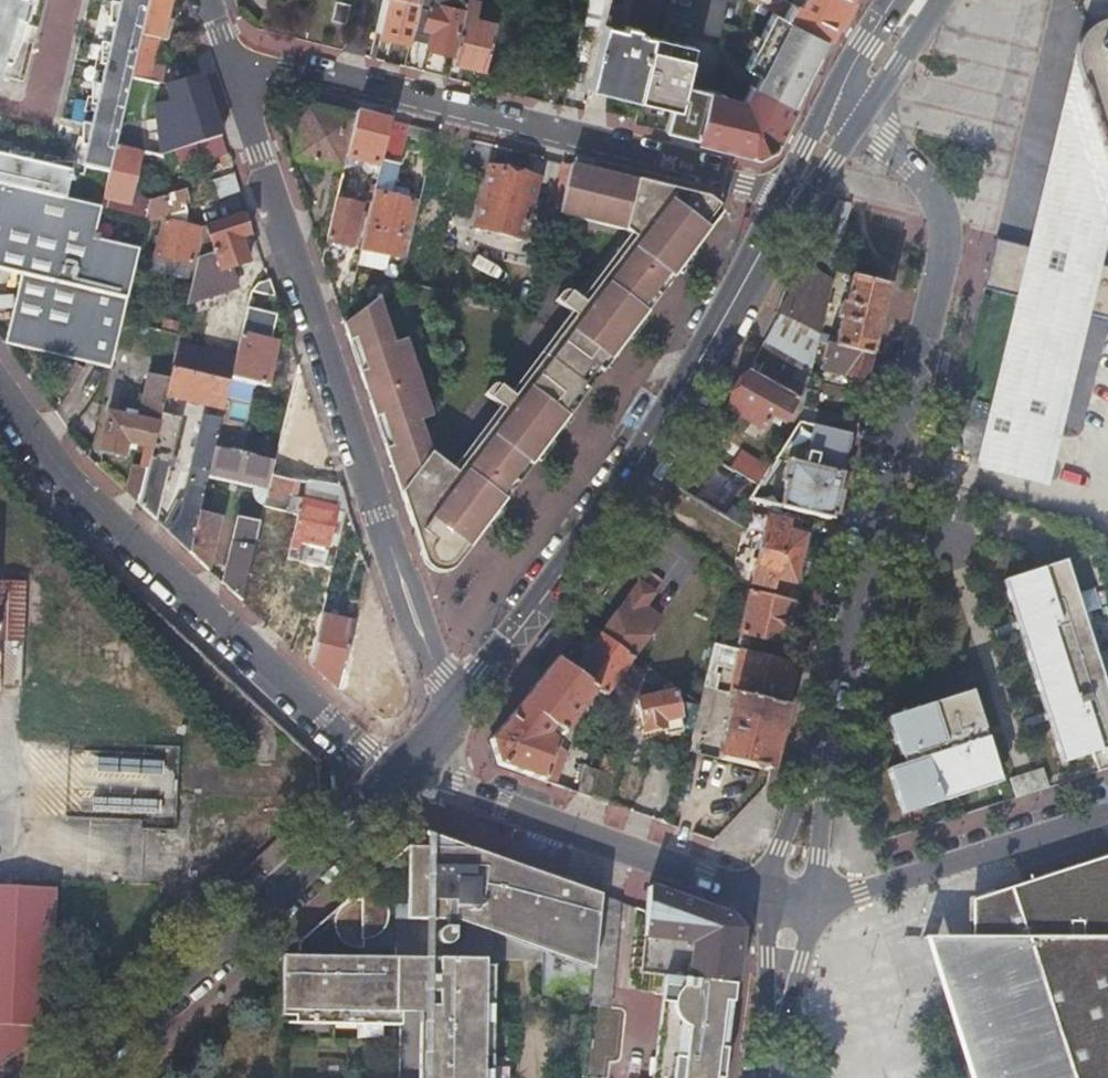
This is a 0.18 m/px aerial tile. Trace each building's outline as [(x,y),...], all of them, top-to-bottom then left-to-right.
[(21,16),(25,0),(0,0),(0,10),(21,16)] [(108,171),(115,144),(119,126),(128,91),(131,76),(149,0),(124,0),(123,3),(109,0),(109,24),(117,26),(113,45),(100,41),(100,63),(108,65),(103,84),(91,80),(90,103),(98,105),(93,125),(80,121),(81,143),(89,145),(84,164),(108,171)] [(131,76),(160,84),(166,85),(166,68),(152,63),(162,19),(166,20),(171,0),(149,0),(131,76)] [(412,30),(417,5),(419,0),(383,0),(379,35),(391,39),(409,43),(412,30)] [(417,5),(412,30),(429,36),(427,45),(433,47),(454,52),(466,0),(419,0),(417,5)] [(495,25),(476,20),(480,0),(466,0),(454,52),(452,61),(467,65),(485,70),(495,25)] [(632,19),(643,26),(656,30),(663,0),(636,0),(632,19)] [(800,8),(786,0),(752,0),(773,11),(823,37),(826,39),(846,0),(804,0),(800,8)] [(349,5),(334,2),(330,21),(344,25),(349,5)] [(17,30),(21,16),(0,10),(0,26),(17,30)] [(751,87),(791,108),(793,105),(790,103),(823,37),(773,11),(745,68),(757,74),(751,87)] [(639,101),(654,37),(643,34),(638,32),(638,31),(625,27),(624,30),(605,25),(589,89),(603,93),(639,102),(639,101)] [(0,26),(0,75),(5,54),(10,56),(24,32),(17,30),(0,26)] [(981,275),(998,279),(994,295),(1016,301),(980,453),(1048,470),(1084,316),(1107,322),(1107,269),(1095,266),(1107,209),(1107,28),(1105,28),(1094,30),(1085,36),(1082,40),(1077,50),(1029,252),(992,243),(988,243),(981,275)] [(695,140),(705,104),(708,91),(686,86),(696,48),(654,37),(639,101),(671,109),(665,132),(680,136),(695,140)] [(705,104),(695,140),(735,150),(757,156),(772,146),(791,108),(751,87),(750,88),(751,89),(745,103),(724,98),(725,96),(708,91),(705,104)] [(343,164),(354,118),(304,106),(292,160),(341,172),(343,164)] [(196,163),(227,153),(225,146),(221,136),(192,145),(190,146),(196,163)] [(103,197),(127,204),(141,150),(115,144),(108,171),(103,197)] [(64,196),(72,160),(51,161),(49,169),(30,164),(33,153),(11,150),(9,160),(0,158),(0,181),(64,196)] [(399,166),(381,161),(378,173),(371,203),(360,249),(401,257),(413,204),(392,198),(399,166)] [(351,198),(359,168),(343,164),(341,172),(336,194),(351,198)] [(343,323),(425,569),(428,572),(433,575),(444,575),(453,572),(483,532),(524,477),(574,409),(572,407),(585,390),(587,392),(604,370),(653,303),(675,274),(708,230),(718,217),(720,213),(723,209),(709,200),(660,188),(571,166),(559,214),(625,230),(631,234),(584,296),(572,287),(570,287),(565,288),(555,303),(570,315),(510,394),(501,388),(496,386),(492,386),(490,388),(480,401),(496,412),(450,473),(428,458),(418,425),(424,423),(412,388),(417,386),(413,375),(412,376),(408,376),(398,344),(392,346),(375,299),(343,323)] [(371,203),(378,173),(359,168),(351,198),(371,203)] [(488,169),(474,227),(524,239),(537,180),(526,178),(488,169)] [(425,178),(405,264),(431,270),(451,184),(439,181),(425,178)] [(191,191),(197,206),(227,195),(224,187),(222,180),(191,191)] [(100,208),(101,204),(64,196),(0,181),(0,266),(22,271),(5,344),(43,353),(63,357),(94,232),(100,208)] [(188,198),(186,189),(149,201),(141,237),(146,239),(151,217),(170,210),(173,223),(164,220),(154,261),(160,263),(162,257),(191,263),(200,229),(190,227),(184,199),(188,198)] [(100,208),(124,214),(127,204),(103,197),(101,204),(100,208)] [(838,199),(803,267),(832,282),(834,273),(851,203),(838,199)] [(335,202),(326,241),(351,247),(360,208),(335,202)] [(1095,266),(1107,269),(1107,209),(1095,266)] [(724,216),(720,213),(718,217),(708,230),(711,232),(724,216)] [(246,225),(242,215),(206,227),(187,304),(237,287),(231,267),(248,262),(241,238),(249,235),(246,225)] [(711,232),(708,230),(675,274),(653,303),(604,370),(587,392),(590,394),(607,372),(608,370),(618,357),(631,340),(644,322),(679,275),(693,256),(711,232)] [(100,233),(94,232),(63,357),(111,369),(139,246),(99,237),(100,233)] [(778,313),(820,333),(832,282),(803,267),(778,313)] [(998,279),(981,275),(977,291),(994,295),(998,279)] [(826,344),(871,357),(888,287),(851,277),(844,304),(839,303),(836,318),(840,319),(836,338),(820,333),(818,342),(826,344)] [(250,292),(276,298),(269,279),(252,286),(250,292)] [(277,315),(247,308),(235,357),(230,377),(266,386),(270,368),(273,360),(277,343),(271,341),(277,315)] [(412,376),(413,375),(414,375),(403,342),(398,344),(408,376),(412,376)] [(820,368),(865,380),(871,357),(826,344),(820,368)] [(173,367),(197,373),(202,351),(178,345),(173,367)] [(215,377),(230,380),(230,377),(235,357),(221,353),(215,377)] [(273,360),(270,368),(278,370),(280,362),(273,360)] [(272,474),(293,478),(296,463),(311,402),(298,363),(275,460),(272,474)] [(756,376),(804,403),(807,390),(762,366),(756,376)] [(172,392),(224,405),(230,380),(215,377),(197,373),(173,367),(169,380),(166,395),(170,397),(172,392)] [(798,426),(799,423),(803,408),(804,403),(756,376),(747,371),(725,409),(762,429),(773,412),(798,426)] [(161,413),(166,395),(169,380),(150,376),(141,412),(147,414),(146,421),(108,413),(100,451),(122,456),(126,441),(144,445),(142,454),(140,465),(132,464),(126,492),(140,506),(161,413)] [(412,388),(424,423),(429,421),(418,386),(417,386),(412,388)] [(574,409),(587,392),(585,390),(572,407),(574,409)] [(590,394),(587,392),(574,409),(577,411),(590,394)] [(799,423),(852,437),(857,415),(851,414),(849,419),(803,408),(799,423)] [(577,411),(574,409),(524,477),(483,532),(453,572),(456,570),(495,518),(509,500),(537,464),(547,450),(563,429),(573,415),(577,411)] [(140,506),(155,520),(164,481),(169,482),(177,450),(172,448),(180,418),(161,413),(140,506)] [(202,502),(209,471),(215,446),(221,419),(208,416),(204,432),(198,431),(178,514),(172,525),(168,524),(164,529),(176,540),(189,557),(193,538),(202,502)] [(752,498),(831,518),(851,438),(852,437),(799,423),(798,426),(776,460),(791,465),(784,494),(760,487),(752,498)] [(269,485),(272,474),(275,460),(215,446),(209,471),(226,475),(269,485)] [(1048,470),(980,453),(976,472),(1043,489),(1048,470)] [(733,471),(760,487),(770,470),(742,454),(733,471)] [(293,478),(303,481),(333,487),(329,477),(326,468),(296,463),(293,478)] [(287,556),(333,569),(335,560),(298,550),(301,539),(326,545),(329,534),(336,508),(289,496),(293,478),(272,474),(269,485),(265,505),(297,513),(287,556)] [(337,500),(343,496),(342,493),(333,487),(303,481),(308,494),(337,500)] [(189,557),(207,574),(215,539),(219,522),(215,520),(218,506),(202,502),(193,538),(189,557)] [(222,581),(243,601),(254,553),(261,521),(239,515),(222,581)] [(761,550),(801,560),(806,537),(788,531),(790,523),(769,518),(761,550)] [(795,583),(801,560),(761,550),(753,582),(774,588),(776,578),(795,583)] [(312,664),(316,642),(324,609),(333,569),(287,556),(280,590),(303,596),(299,611),(291,644),(312,664)] [(1107,769),(1107,696),(1064,559),(999,580),(1062,764),(1093,754),(1099,772),(1107,769)] [(351,634),(361,636),(364,622),(374,624),(379,604),(377,596),(367,568),(351,634)] [(25,639),(27,583),(0,582),(0,638),(25,639)] [(600,635),(632,658),(660,619),(644,607),(655,593),(640,583),(629,596),(637,602),(634,607),(625,602),(600,635)] [(738,649),(764,656),(769,640),(783,644),(794,601),(752,590),(738,649)] [(604,696),(632,658),(600,635),(572,671),(597,690),(604,696)] [(338,688),(348,647),(342,646),(340,651),(316,642),(312,664),(338,688)] [(729,694),(733,695),(785,708),(795,664),(764,656),(738,649),(714,643),(703,688),(715,690),(719,675),(714,673),(716,667),(734,672),(729,694)] [(562,735),(597,690),(572,671),(555,658),(519,703),(551,727),(562,735)] [(920,808),(1001,783),(968,690),(890,715),(897,736),(889,738),(896,756),(901,755),(903,763),(884,769),(898,807),(918,801),(920,808)] [(675,693),(639,700),(644,731),(656,730),(657,735),(681,731),(675,693)] [(733,695),(717,759),(769,772),(785,708),(733,695)] [(503,767),(554,785),(565,752),(545,736),(551,727),(519,703),(490,740),(497,765),(503,767)] [(897,736),(890,715),(882,717),(889,738),(897,736)] [(590,798),(607,803),(619,754),(613,752),(611,758),(601,756),(593,751),(587,768),(598,772),(590,798)] [(576,793),(590,798),(598,772),(587,768),(583,766),(576,793)] [(1016,799),(1050,788),(1043,768),(1009,779),(1016,799)] [(556,783),(549,796),(566,806),(574,793),(556,783)] [(920,808),(918,801),(898,807),(900,814),(920,808)] [(565,895),(597,895),(421,830),(412,838),(412,901),(411,918),(420,918),(421,850),(458,850),(534,878),(534,892),(549,892),(549,889),(549,886),(551,884),(552,883),(554,882),(556,881),(559,881),(561,882),(563,883),(564,885),(565,887),(565,889),(565,895)] [(596,910),(597,895),(565,895),(565,889),(565,887),(564,885),(563,883),(561,882),(559,881),(556,881),(554,882),(552,883),(551,884),(549,886),(549,889),(549,892),(534,892),(534,878),(458,850),(421,850),(420,918),(443,918),(452,918),(548,919),(548,954),(548,986),(589,986),(590,972),(596,910)] [(1069,868),(1107,890),(1107,856),(1069,868)] [(1069,868),(1035,879),(1019,884),(1009,899),(1003,909),(997,919),(996,922),(994,925),(988,938),(980,962),(974,989),(972,1000),(970,1029),(972,1057),(975,1077),(1107,1077),(1107,890),(1069,868)] [(48,1032),(55,887),(0,883),(0,1066),(48,1032)] [(971,900),(971,938),(988,938),(994,925),(996,922),(997,919),(1003,909),(1009,899),(1019,884),(971,900)] [(730,915),(648,886),(646,909),(639,972),(665,975),(734,984),(740,929),(730,915)] [(365,900),(359,900),(350,901),(346,903),(342,906),(337,913),(335,919),(335,922),(335,926),(336,932),(340,939),(347,945),(353,947),(357,948),(365,948),(365,939),(370,938),(374,937),(381,932),(386,926),(389,918),(388,911),(386,905),(382,899),(378,895),(372,892),(365,891),(365,900)] [(596,910),(590,972),(610,974),(616,912),(596,910)] [(452,918),(443,918),(443,926),(440,926),(436,929),(435,933),(436,938),(438,941),(442,943),(446,942),(449,940),(451,936),(452,918)] [(452,918),(548,954),(548,919),(452,918)] [(294,956),(280,956),(279,1021),(294,1022),(294,1015),(395,1016),(395,964),(295,963),(294,956)] [(421,957),(421,964),(420,1077),(430,1077),(430,957),(421,957)] [(485,958),(430,957),(430,1077),(484,1077),(485,958)] [(484,1077),(491,1077),(492,958),(485,958),(484,1077)] [(734,984),(665,975),(664,985),(676,986),(675,994),(671,993),(661,1077),(711,1077),(721,1000),(731,1001),(734,984)] [(652,1077),(661,1077),(671,993),(675,994),(676,986),(664,985),(652,1077)] [(731,1001),(721,1000),(711,1077),(722,1077),(731,1001)]
